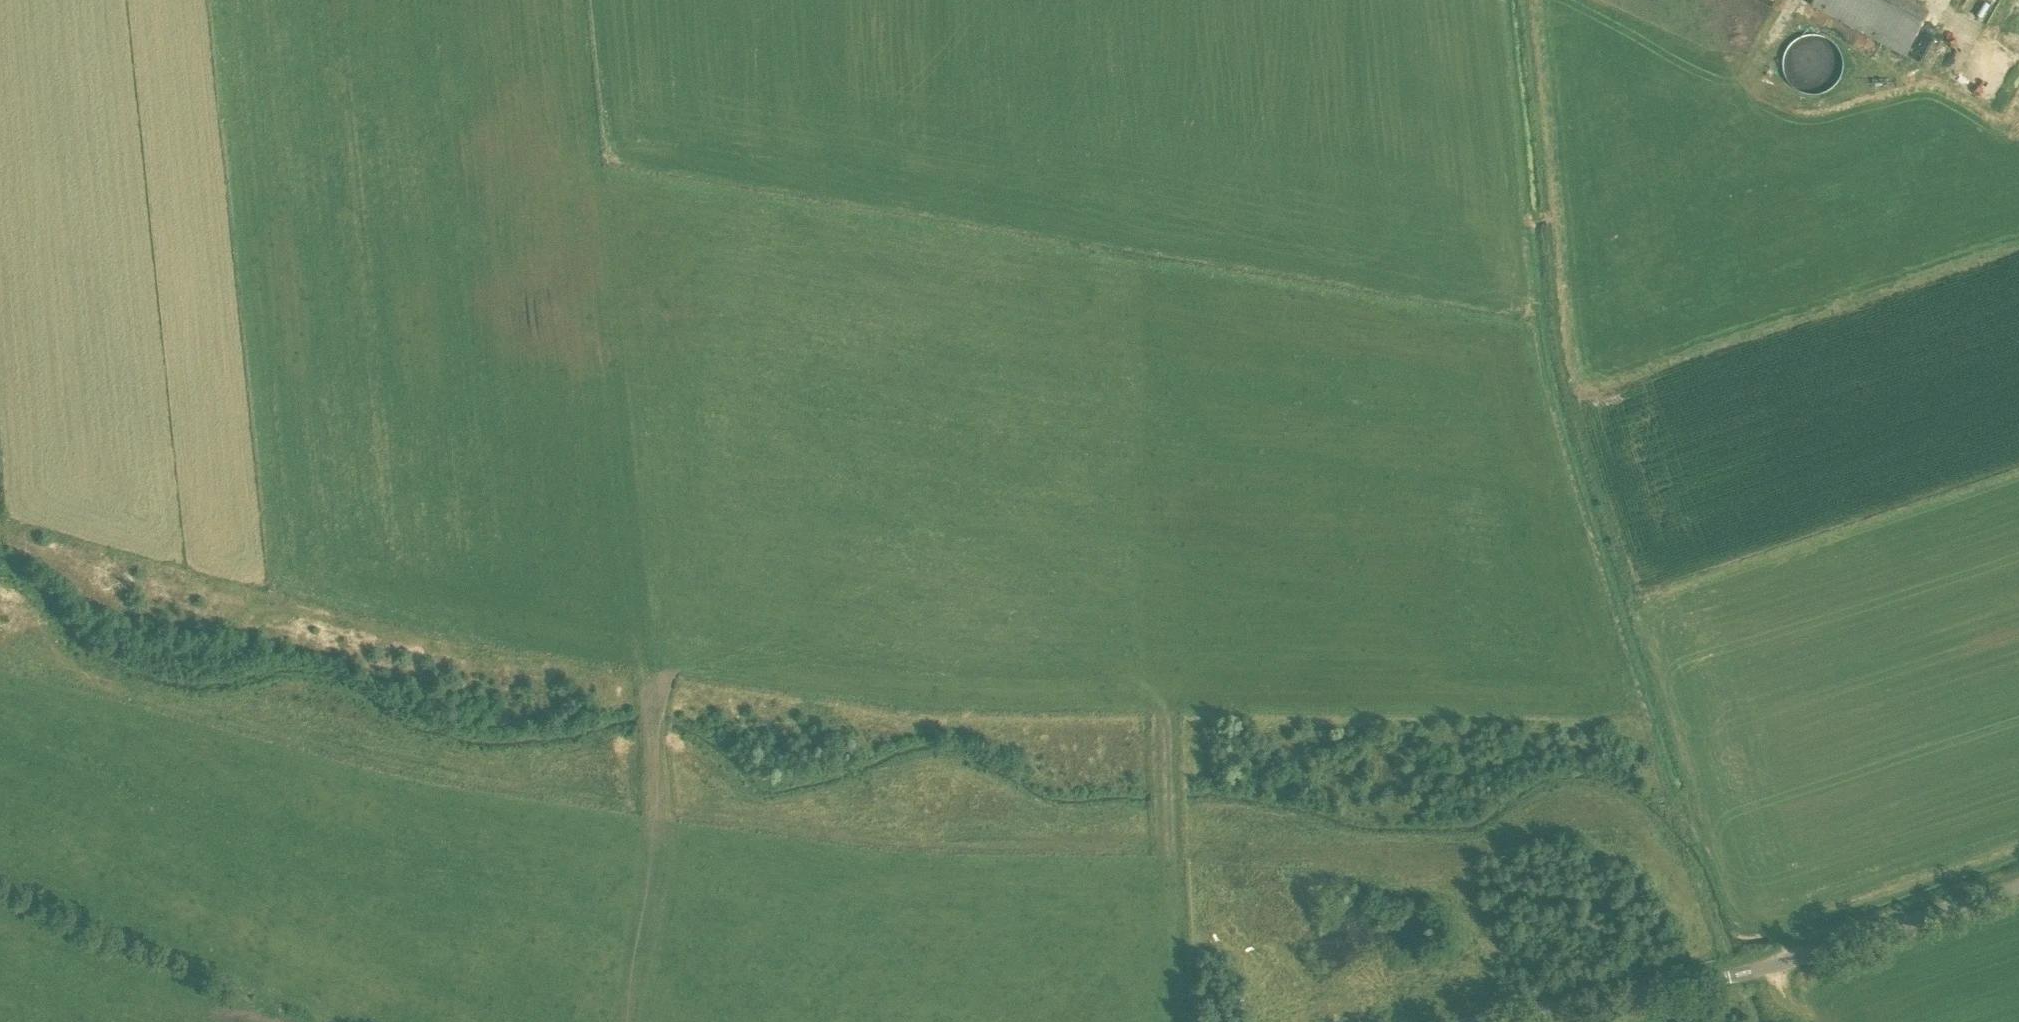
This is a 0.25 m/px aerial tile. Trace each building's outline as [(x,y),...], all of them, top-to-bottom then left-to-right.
[(1930,11),(1910,0),(1814,0),(1811,5),(1907,57),(1930,11)] [(1850,60),(1850,59),(1849,53),(1847,48),(1845,43),(1841,38),(1836,34),(1831,32),(1825,30),(1818,30),(1812,31),(1807,33),(1803,36),(1799,39),(1795,44),(1793,49),(1792,54),(1791,60),(1792,65),(1794,72),(1797,76),(1801,81),(1807,85),(1811,87),(1816,88),(1822,88),(1826,88),(1832,86),(1837,83),(1841,79),(1844,76),(1847,70),(1849,65),(1850,60)] [(1914,55),(1929,64),(1943,41),(1928,31),(1914,55)]
